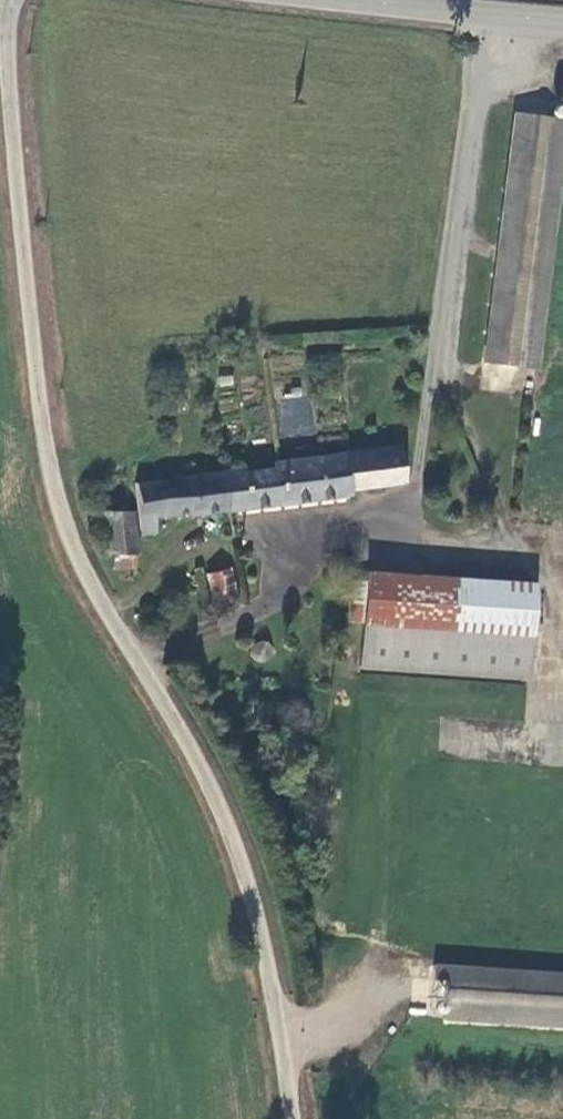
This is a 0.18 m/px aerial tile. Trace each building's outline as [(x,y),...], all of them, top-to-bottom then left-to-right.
[(539,371),(562,180),(562,120),(512,114),(481,363),(539,371)] [(277,397),(279,437),(312,435),(309,395),(277,397)] [(350,491),(404,484),(399,443),(272,460),(273,467),(243,471),(242,467),(213,472),(218,514),(350,498),(350,491)] [(187,518),(218,514),(213,472),(185,475),(183,478),(131,484),(138,539),(156,537),(153,518),(186,514),(187,518)] [(137,556),(133,512),(98,511),(102,556),(137,556)] [(210,603),(238,596),(231,567),(203,574),(210,603)] [(363,572),(362,579),(359,624),(356,669),(526,681),(533,584),(363,572)] [(348,623),(359,624),(362,579),(351,578),(348,623)] [(441,1022),(562,1030),(562,973),(431,964),(430,980),(444,981),(441,1022)]
